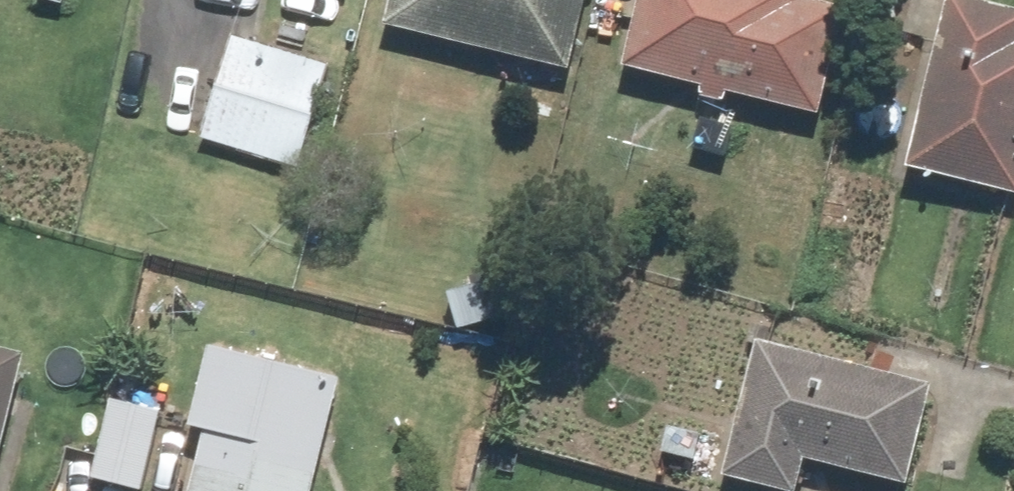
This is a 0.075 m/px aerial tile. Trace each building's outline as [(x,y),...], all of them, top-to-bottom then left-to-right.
[(375,29),(568,73),(584,0),(382,0),(375,29)] [(613,73),(814,116),(836,15),(803,7),(804,0),(629,0),(613,73)] [(935,3),(903,178),(1013,198),(1013,18),(935,3)] [(327,64),(226,37),(198,141),(299,169),(327,64)] [(739,490),(792,490),(799,462),(901,487),(925,389),(749,345),(715,485),(739,490)] [(183,430),(197,433),(184,490),(311,490),(336,380),(201,349),(183,430)] [(0,353),(0,458),(24,359),(0,353)] [(110,394),(90,489),(100,490),(145,490),(163,405),(110,394)] [(711,424),(663,412),(651,461),(699,473),(711,424)]
